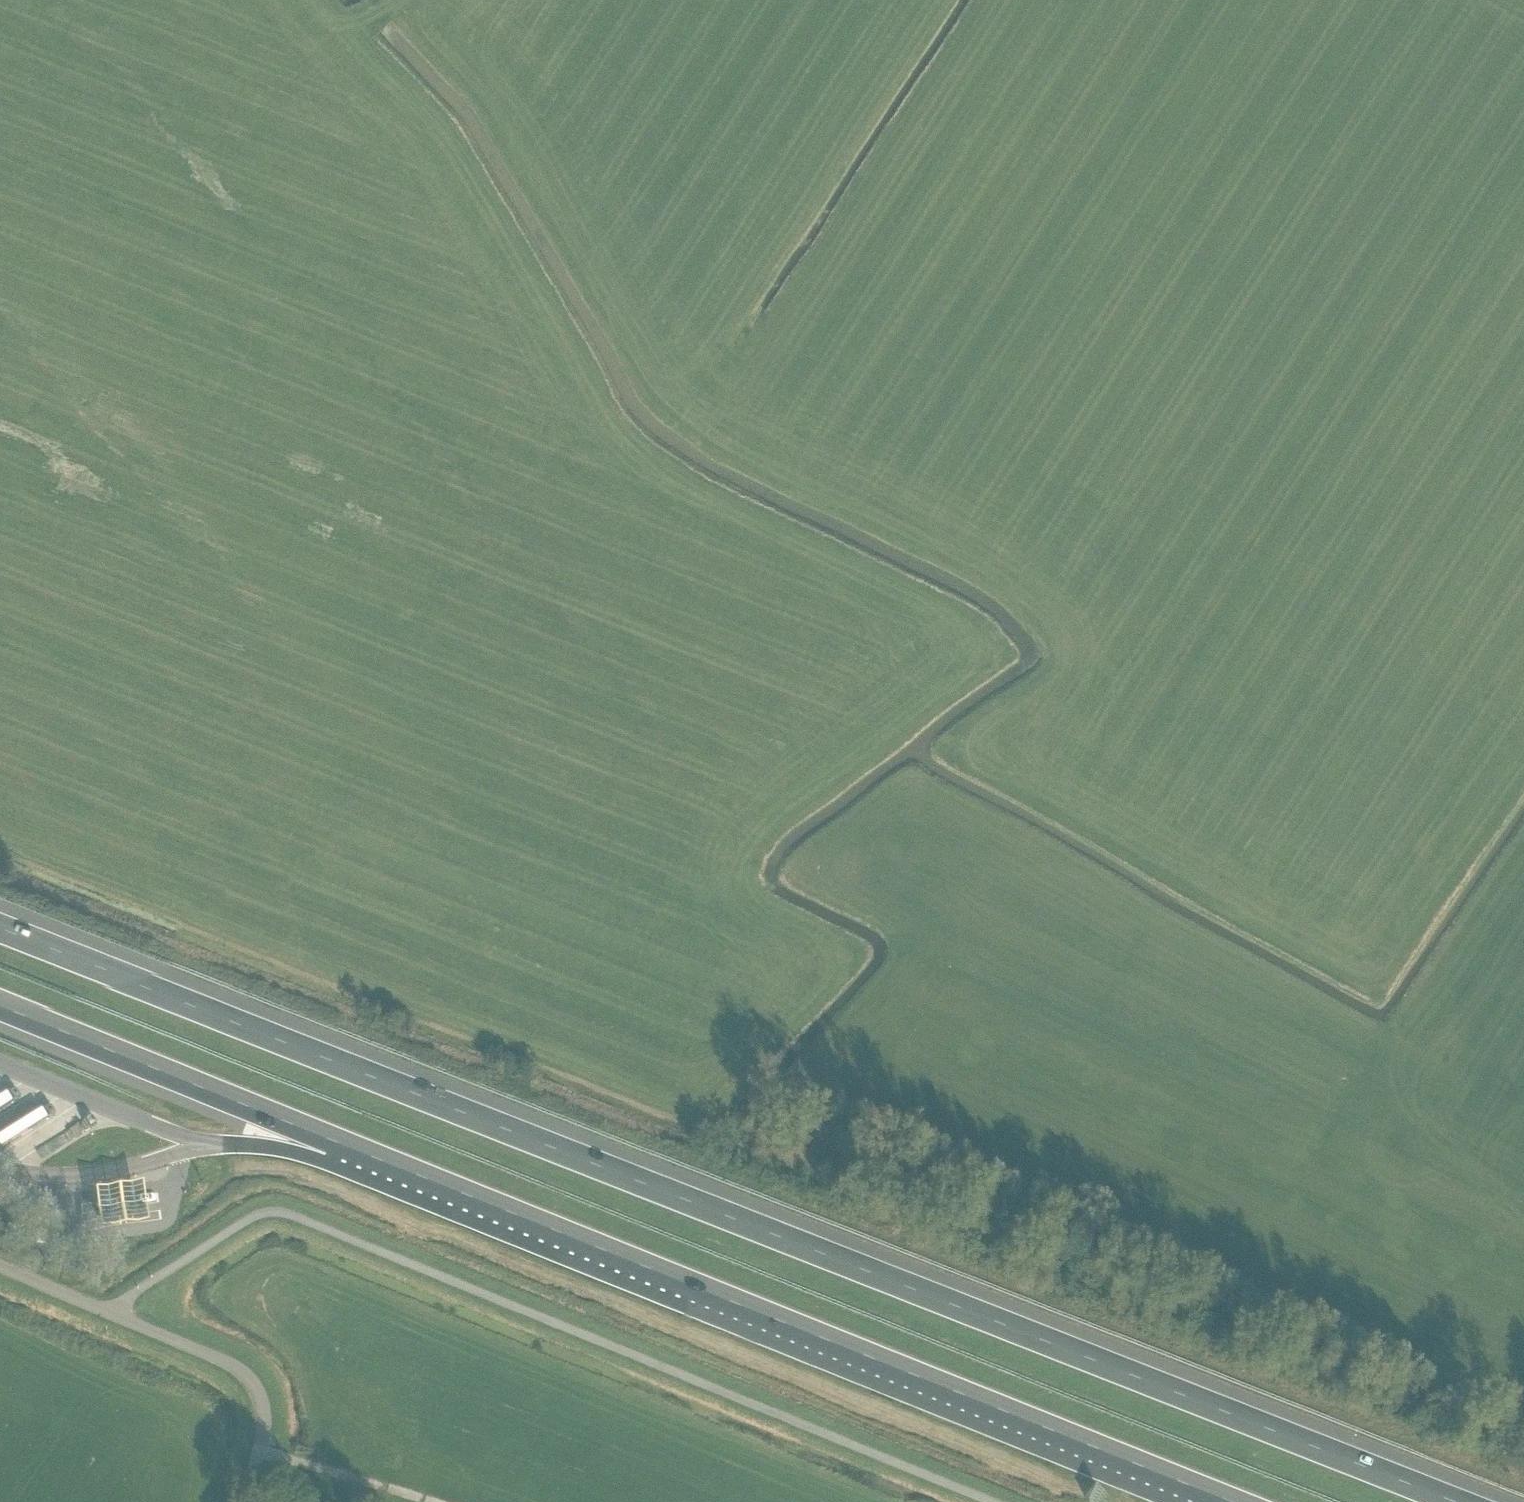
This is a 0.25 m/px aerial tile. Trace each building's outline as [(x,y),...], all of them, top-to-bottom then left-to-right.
[(143,1181),(95,1188),(101,1230),(149,1223),(143,1181)]
